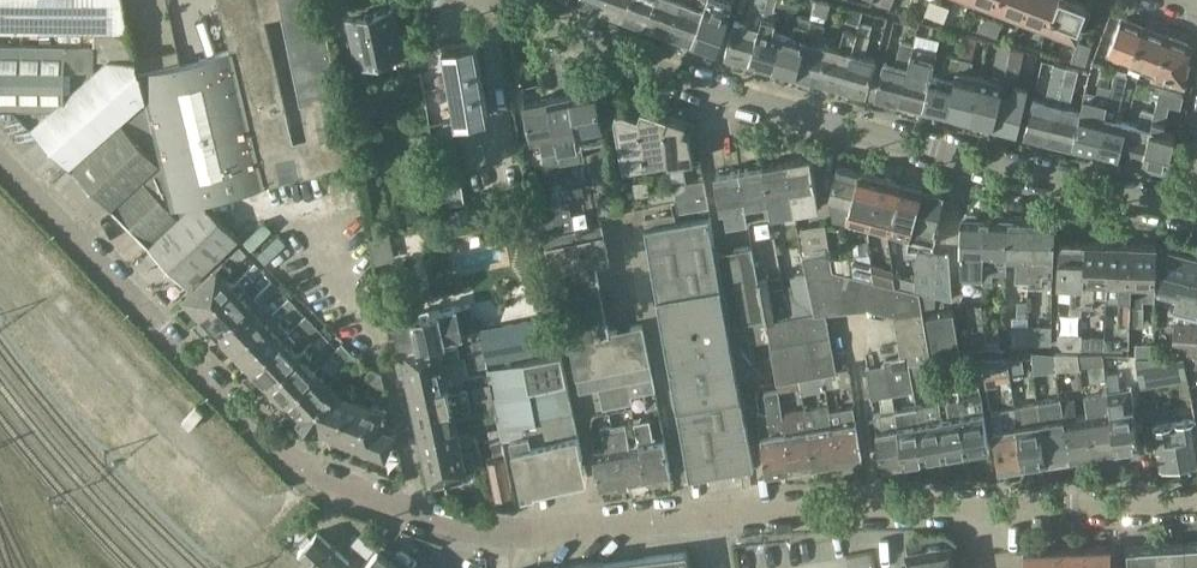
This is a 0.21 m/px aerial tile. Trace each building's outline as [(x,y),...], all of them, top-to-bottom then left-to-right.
[(130,31),(127,17),(124,0),(0,0),(0,29),(97,30),(130,31)] [(231,49),(264,185),(356,163),(341,93),(301,102),(308,137),(295,140),(267,18),(263,0),(223,0),(235,48),(231,49)] [(282,14),(301,102),(341,93),(321,0),(279,0),(282,14)] [(631,0),(605,0),(602,8),(624,16),(631,0)] [(624,16),(646,24),(655,0),(631,0),(624,16)] [(646,24),(669,33),(682,0),(655,0),(646,24)] [(693,41),(707,0),(682,0),(669,33),(693,41)] [(715,50),(727,16),(732,6),(720,2),(720,0),(707,0),(693,41),(715,50)] [(735,18),(726,53),(751,60),(766,7),(767,8),(768,5),(769,0),(753,0),(747,22),(735,18)] [(797,73),(820,79),(829,46),(821,44),(832,3),(819,0),(817,0),(813,14),(812,18),(797,73)] [(925,13),(935,17),(940,2),(935,0),(930,0),(925,13)] [(998,5),(1000,0),(970,0),(969,4),(994,14),(998,5)] [(1029,0),(1000,0),(998,5),(1024,15),(1029,0)] [(1059,0),(1029,0),(1024,15),(1049,24),(1059,0)] [(1049,24),(1076,35),(1088,3),(1079,0),(1059,0),(1049,24)] [(950,6),(940,2),(935,17),(945,20),(950,6)] [(766,7),(751,60),(774,67),(784,33),(774,31),(780,9),(768,5),(767,8),(766,7)] [(363,70),(380,66),(379,62),(406,56),(405,52),(416,49),(412,30),(399,33),(393,8),(350,17),(360,61),(362,61),(363,70)] [(848,20),(861,23),(864,11),(851,8),(848,20)] [(774,67),(797,73),(812,18),(798,14),(792,35),(784,33),(774,67)] [(988,32),(993,18),(984,14),(978,28),(988,32)] [(1003,22),(993,18),(988,32),(997,36),(1003,22)] [(1129,63),(1143,26),(1122,18),(1112,43),(1101,39),(1096,51),(1129,63)] [(861,23),(859,31),(843,86),(867,92),(869,83),(877,59),(866,56),(872,35),(870,34),(872,26),(861,23)] [(1161,56),(1169,36),(1143,26),(1129,63),(1143,67),(1139,78),(1150,80),(1152,74),(1159,57),(1161,56)] [(820,79),(843,86),(859,31),(846,27),(840,49),(829,46),(820,79)] [(97,30),(96,45),(95,58),(137,57),(130,31),(97,30)] [(974,55),(979,37),(968,34),(963,52),(974,55)] [(1193,52),(1188,43),(1169,36),(1161,56),(1159,57),(1152,74),(1150,80),(1167,84),(1185,88),(1193,52)] [(462,119),(489,114),(476,39),(444,45),(453,94),(458,128),(464,127),(462,119)] [(1077,39),(1071,59),(1086,64),(1092,44),(1077,39)] [(884,61),(876,95),(900,101),(912,53),(915,43),(903,40),(897,64),(884,61)] [(924,107),(938,48),(915,42),(915,43),(912,53),(900,101),(924,107)] [(72,166),(121,119),(147,98),(141,70),(138,59),(138,57),(137,57),(95,58),(96,45),(0,43),(0,105),(14,105),(19,111),(72,166)] [(1008,63),(1006,72),(994,125),(1016,131),(1026,96),(1028,86),(1016,83),(1025,50),(1012,46),(1008,63)] [(172,207),(264,185),(231,49),(141,70),(147,98),(161,159),(170,199),(172,207)] [(947,113),(970,119),(979,85),(969,83),(975,61),(961,58),(947,113)] [(924,107),(947,113),(959,66),(936,60),(924,107)] [(1067,66),(1054,63),(1044,101),(1034,98),(1026,133),(1049,138),(1067,66)] [(1049,138),(1073,144),(1081,111),(1068,108),(1079,69),(1067,66),(1049,138)] [(970,119),(994,125),(1006,72),(995,69),(992,79),(981,76),(979,85),(970,119)] [(1097,150),(1120,156),(1129,122),(1117,119),(1128,75),(1116,72),(1113,86),(1097,150)] [(1092,114),(1081,111),(1073,144),(1097,150),(1113,86),(1099,82),(1092,114)] [(1143,162),(1167,168),(1167,167),(1175,133),(1164,130),(1170,104),(1181,107),(1184,94),(1160,88),(1156,108),(1154,114),(1143,162)] [(606,142),(597,98),(595,89),(572,93),(573,95),(572,95),(579,132),(580,132),(583,146),(606,142)] [(561,156),(562,163),(576,160),(571,133),(579,132),(572,95),(573,95),(572,93),(549,98),(561,156)] [(72,166),(112,206),(161,159),(147,98),(121,119),(72,166)] [(561,156),(549,98),(525,102),(532,138),(542,136),(547,165),(562,163),(561,156)] [(619,104),(617,107),(615,114),(625,168),(645,164),(638,120),(640,111),(619,104)] [(1120,156),(1143,162),(1154,114),(1156,108),(1146,106),(1144,111),(1143,111),(1139,125),(1129,122),(1120,156)] [(668,160),(664,130),(665,125),(668,115),(667,115),(642,107),(640,111),(638,120),(645,164),(668,160)] [(364,114),(347,118),(354,149),(371,146),(364,114)] [(668,160),(669,164),(671,176),(676,199),(677,203),(678,203),(680,211),(711,205),(705,175),(682,178),(679,162),(694,160),(690,135),(691,133),(684,130),(687,121),(668,115),(665,125),(664,130),(668,160)] [(455,142),(441,144),(443,154),(457,151),(455,142)] [(457,151),(443,154),(444,163),(458,160),(457,151)] [(811,157),(787,161),(796,211),(819,207),(811,157)] [(112,206),(149,245),(180,215),(167,202),(170,199),(161,159),(112,206)] [(787,161),(764,164),(772,216),(774,215),(796,211),(787,161)] [(749,220),(772,216),(764,164),(740,168),(749,220)] [(846,221),(860,170),(838,165),(831,193),(836,219),(846,221)] [(459,166),(445,168),(447,177),(461,175),(459,166)] [(749,220),(740,168),(716,172),(723,209),(726,208),(728,223),(749,220)] [(880,176),(860,170),(846,221),(867,227),(880,176)] [(461,175),(447,177),(448,186),(462,184),(461,175)] [(649,190),(649,192),(650,200),(658,199),(658,202),(676,199),(671,176),(659,178),(661,188),(649,190)] [(888,232),(901,181),(880,176),(867,227),(888,232)] [(647,179),(631,181),(633,195),(649,192),(649,190),(647,179)] [(910,238),(911,236),(922,187),(901,181),(888,232),(902,236),(910,238)] [(462,184),(448,186),(450,195),(464,193),(462,184)] [(945,192),(922,187),(911,236),(933,242),(938,224),(937,224),(939,216),(945,192)] [(464,193),(450,195),(451,204),(465,202),(464,193)] [(618,194),(595,198),(598,213),(621,209),(618,194)] [(570,203),(574,228),(596,224),(591,198),(570,203)] [(193,203),(180,215),(149,245),(188,284),(237,239),(202,201),(193,203)] [(545,234),(574,228),(570,203),(540,209),(545,234)] [(677,211),(645,217),(690,476),(750,465),(755,464),(747,416),(746,417),(745,410),(742,392),(731,324),(719,252),(712,214),(678,219),(677,211)] [(978,277),(983,277),(983,276),(984,217),(978,217),(978,215),(975,212),(967,212),(964,214),(964,217),(963,217),(962,255),(962,272),(971,272),(971,275),(978,275),(978,277)] [(992,217),(984,217),(983,276),(983,277),(985,277),(984,284),(992,285),(992,275),(997,275),(997,259),(1007,259),(1008,218),(1007,218),(1007,216),(1004,212),(994,212),(992,216),(992,217)] [(1030,283),(1031,219),(1024,218),(1022,216),(1009,215),(1009,218),(1008,218),(1007,259),(1017,259),(1016,283),(1030,283)] [(1054,258),(1055,224),(1055,219),(1031,219),(1030,283),(1043,284),(1043,275),(1053,275),(1054,258)] [(545,234),(567,342),(611,332),(611,331),(598,264),(611,261),(604,222),(596,224),(574,228),(545,234)] [(826,224),(801,227),(807,255),(831,250),(831,249),(826,224)] [(1081,312),(1082,307),(1084,241),(1060,241),(1058,280),(1072,280),(1070,312),(1081,312)] [(1109,242),(1084,241),(1082,307),(1095,307),(1095,296),(1106,296),(1109,242)] [(1120,321),(1129,322),(1132,243),(1109,242),(1106,296),(1106,302),(1120,302),(1120,321)] [(1156,284),(1157,249),(1157,244),(1132,243),(1129,322),(1142,322),(1143,305),(1144,300),(1156,301),(1156,284)] [(755,245),(719,252),(731,324),(766,318),(767,318),(760,277),(758,265),(755,245)] [(241,246),(232,254),(239,261),(247,253),(241,246)] [(1191,252),(1190,253),(1186,252),(1186,251),(1172,248),(1172,249),(1170,248),(1167,257),(1161,256),(1161,257),(1161,269),(1165,270),(1160,287),(1161,288),(1160,296),(1172,299),(1169,317),(1169,322),(1196,323),(1196,254),(1191,252)] [(807,255),(804,255),(807,269),(814,310),(815,317),(825,315),(841,313),(834,270),(831,250),(807,255)] [(919,251),(915,291),(921,293),(935,297),(939,298),(954,301),(951,254),(919,251)] [(870,252),(852,254),(856,274),(875,278),(870,252)] [(836,269),(856,274),(852,254),(834,256),(836,269)] [(217,266),(186,296),(192,302),(189,304),(198,313),(200,311),(203,313),(235,283),(234,283),(227,275),(233,269),(225,261),(224,260),(217,266)] [(235,283),(203,313),(209,319),(206,322),(215,331),(217,328),(220,331),(252,301),(251,300),(242,290),(248,285),(248,284),(256,277),(255,276),(263,269),(256,262),(241,277),(234,283),(235,283)] [(895,270),(874,265),(877,281),(879,282),(891,285),(898,287),(895,270)] [(795,296),(787,298),(790,314),(814,310),(807,269),(790,272),(795,296)] [(842,272),(834,270),(841,313),(851,312),(859,311),(853,275),(845,273),(842,272)] [(769,275),(760,277),(767,318),(776,316),(790,314),(787,298),(782,273),(769,275)] [(916,278),(896,273),(898,286),(914,290),(916,278)] [(877,281),(853,275),(859,311),(871,310),(879,282),(877,281)] [(273,280),(265,288),(271,295),(280,287),(273,280)] [(879,282),(871,310),(883,313),(891,285),(879,282)] [(891,285),(883,313),(895,316),(924,312),(924,310),(921,293),(915,291),(903,288),(898,287),(891,285)] [(935,297),(921,293),(924,310),(931,308),(930,306),(937,305),(935,297)] [(252,301),(220,331),(225,337),(223,339),(231,348),(234,346),(236,349),(268,318),(258,308),(264,303),(257,295),(251,300),(252,301)] [(290,297),(281,305),(288,312),(296,304),(290,297)] [(396,319),(401,345),(402,347),(441,339),(466,333),(479,330),(473,305),(459,307),(458,305),(412,314),(413,316),(396,319)] [(962,352),(955,309),(929,313),(936,356),(962,352)] [(767,318),(766,318),(769,341),(772,340),(773,345),(828,335),(825,315),(815,317),(814,310),(790,314),(776,316),(767,318)] [(924,312),(895,316),(897,329),(926,324),(924,312)] [(268,318),(236,349),(242,355),(239,357),(248,366),(250,364),(253,366),(284,337),(284,336),(290,330),(273,313),(268,318)] [(284,337),(253,366),(259,372),(256,375),(265,384),(267,381),(270,384),(301,355),(300,354),(291,344),(305,331),(315,340),(323,332),(307,315),(298,323),(290,330),(284,336),(284,337)] [(483,340),(486,350),(488,365),(562,351),(555,315),(513,323),(512,318),(492,321),(493,327),(483,329),(485,340),(483,340)] [(766,318),(731,324),(742,392),(759,389),(763,388),(758,360),(775,358),(773,345),(772,340),(769,341),(766,318)] [(1167,358),(1186,358),(1188,370),(1196,369),(1196,367),(1196,366),(1196,323),(1169,322),(1167,358)] [(611,332),(567,342),(569,350),(572,349),(580,392),(601,388),(602,397),(616,394),(629,391),(626,381),(654,375),(644,324),(611,331),(611,332)] [(926,324),(897,329),(899,341),(928,336),(926,324)] [(1034,344),(1033,324),(1011,324),(1011,344),(1034,344)] [(1050,324),(1033,324),(1034,344),(1050,344),(1050,324)] [(995,349),(991,329),(985,329),(986,349),(995,349)] [(323,332),(315,340),(321,347),(330,339),(323,332)] [(1062,347),(1080,348),(1080,336),(1080,333),(1057,332),(1056,341),(1062,347)] [(828,335),(773,345),(775,358),(779,382),(799,378),(801,378),(821,375),(825,374),(835,372),(834,368),(828,335)] [(928,336),(899,341),(902,353),(908,352),(910,364),(932,360),(930,348),(928,336)] [(1104,336),(1080,336),(1080,348),(1103,348),(1104,336)] [(441,339),(402,347),(407,370),(461,358),(459,345),(443,348),(441,339)] [(475,353),(486,350),(483,340),(473,342),(475,353)] [(337,348),(331,354),(347,364),(352,353),(343,342),(341,344),(337,348)] [(1153,342),(1134,342),(1134,355),(1153,355),(1153,342)] [(301,355),(270,384),(275,390),(273,392),(281,401),(284,399),(286,402),(317,372),(307,361),(313,355),(306,348),(300,354),(301,355)] [(489,366),(488,365),(486,350),(475,353),(478,368),(489,366)] [(1056,370),(1057,370),(1054,352),(1031,351),(1033,369),(1055,366),(1056,370)] [(902,356),(887,360),(887,365),(893,395),(915,391),(912,375),(910,364),(908,352),(902,353),(902,356)] [(1077,353),(1054,352),(1057,370),(1080,367),(1077,353)] [(352,353),(347,364),(356,369),(361,357),(352,353)] [(1103,372),(1106,372),(1103,354),(1077,353),(1080,367),(1102,364),(1103,372)] [(1117,449),(1125,447),(1126,451),(1129,453),(1136,452),(1139,448),(1138,445),(1141,445),(1135,406),(1125,408),(1122,389),(1119,371),(1116,371),(1113,354),(1103,354),(1106,372),(1109,394),(1117,449)] [(505,452),(512,489),(514,495),(537,490),(537,488),(588,476),(578,431),(561,355),(489,369),(491,380),(494,396),(497,409),(498,417),(500,430),(505,452)] [(1009,379),(1008,371),(1007,357),(983,356),(988,386),(996,385),(996,381),(1009,379)] [(1022,357),(1007,357),(1008,371),(1023,369),(1022,357)] [(461,358),(407,370),(411,391),(450,382),(466,379),(461,358)] [(1142,387),(1190,378),(1188,370),(1186,358),(1167,358),(1137,358),(1142,387)] [(932,360),(910,364),(912,375),(926,373),(924,366),(933,364),(933,363),(932,360)] [(973,362),(955,365),(957,379),(976,376),(973,362)] [(887,365),(869,368),(873,398),(893,395),(887,365)] [(825,374),(821,375),(823,387),(849,383),(847,370),(846,366),(834,368),(835,372),(825,374)] [(371,367),(365,379),(373,384),(379,371),(371,367)] [(948,370),(934,372),(937,388),(950,386),(948,370)] [(379,371),(373,384),(385,389),(382,372),(379,371)] [(317,372),(286,402),(297,413),(295,416),(307,423),(332,384),(323,378),(317,372)] [(657,391),(654,375),(626,381),(629,391),(631,403),(634,403),(633,396),(657,391)] [(801,378),(799,378),(800,387),(801,391),(823,387),(821,375),(801,378)] [(799,378),(779,382),(780,390),(800,387),(799,378)] [(484,398),(494,396),(491,380),(471,384),(475,400),(484,398)] [(416,412),(471,401),(468,388),(452,392),(450,382),(411,391),(416,412)] [(332,384),(307,423),(318,431),(320,428),(334,434),(350,394),(343,391),(332,384)] [(759,389),(742,392),(745,410),(762,407),(759,389)] [(768,411),(758,413),(768,472),(791,468),(782,413),(778,390),(764,392),(768,411)] [(631,403),(629,391),(616,394),(618,406),(631,403)] [(350,394),(334,434),(338,435),(336,438),(348,443),(349,440),(357,443),(373,403),(350,394)] [(618,406),(616,394),(602,397),(604,408),(618,406)] [(1085,397),(1087,414),(1093,452),(1117,449),(1109,394),(1085,397)] [(497,409),(494,396),(484,398),(486,411),(497,409)] [(960,400),(969,452),(990,448),(981,396),(960,400)] [(1056,400),(1048,401),(1051,420),(1041,422),(1047,460),(1070,456),(1061,396),(1056,397),(1056,400)] [(1066,396),(1061,396),(1070,456),(1093,452),(1087,414),(1078,415),(1075,398),(1066,400),(1066,396)] [(949,417),(942,418),(948,455),(969,452),(960,400),(946,402),(949,417)] [(474,414),(471,401),(416,412),(421,434),(460,426),(458,418),(474,414)] [(939,402),(916,405),(925,459),(948,455),(942,418),(939,402)] [(373,403),(357,443),(360,444),(359,447),(371,452),(372,449),(386,454),(395,432),(392,431),(394,427),(393,425),(383,421),(388,409),(373,403)] [(1021,405),(1014,406),(1023,463),(1047,460),(1041,422),(1038,403),(1021,405)] [(830,405),(806,409),(815,464),(839,460),(831,410),(830,405)] [(916,405),(895,409),(904,463),(907,462),(907,466),(910,465),(917,464),(920,464),(919,460),(925,459),(916,405)] [(1023,463),(1014,406),(991,409),(1000,467),(1023,463)] [(854,407),(831,410),(839,460),(862,456),(854,407)] [(806,409),(782,413),(791,468),(815,464),(806,409)] [(904,463),(895,409),(875,412),(884,466),(904,463)] [(1189,420),(1154,425),(1161,465),(1196,458),(1196,420),(1196,412),(1188,413),(1189,420)] [(672,474),(670,464),(665,437),(656,439),(652,418),(637,421),(641,442),(648,478),(672,474)] [(624,483),(648,478),(641,442),(632,444),(629,427),(621,428),(620,425),(613,426),(624,483)] [(421,434),(426,456),(480,444),(477,432),(461,435),(460,426),(421,434)] [(601,487),(624,483),(613,426),(601,428),(606,449),(595,451),(601,487)] [(490,432),(495,454),(505,452),(500,430),(490,432)] [(485,470),(480,444),(426,456),(432,487),(468,479),(466,469),(477,467),(478,472),(485,470)] [(505,452),(495,454),(489,455),(496,493),(512,489),(505,452)] [(374,545),(382,534),(365,522),(357,533),(374,545)] [(297,550),(317,567),(339,567),(348,559),(315,529),(310,535),(306,532),(299,540),(303,543),(297,550)] [(1186,542),(1187,567),(1196,567),(1196,541),(1186,542)] [(1186,542),(1185,542),(1185,543),(1175,544),(1175,543),(1157,544),(1158,567),(1187,567),(1186,542)] [(1157,544),(1138,546),(1138,547),(1128,547),(1129,567),(1158,567),(1157,544)] [(924,552),(908,555),(907,556),(909,563),(906,564),(907,567),(954,567),(950,548),(941,549),(940,546),(936,545),(931,546),(927,548),(928,552),(924,552)] [(1082,549),(1082,567),(1112,567),(1111,548),(1108,548),(1105,545),(1099,546),(1097,549),(1082,549)] [(361,567),(409,567),(388,552),(379,546),(374,552),(361,567)] [(1047,547),(1042,548),(1039,550),(1025,551),(1025,567),(1054,567),(1054,550),(1050,550),(1047,547)] [(1082,549),(1079,549),(1076,547),(1070,547),(1068,550),(1054,550),(1054,567),(1082,567),(1082,549)] [(601,561),(602,567),(692,567),(688,549),(601,561)]
